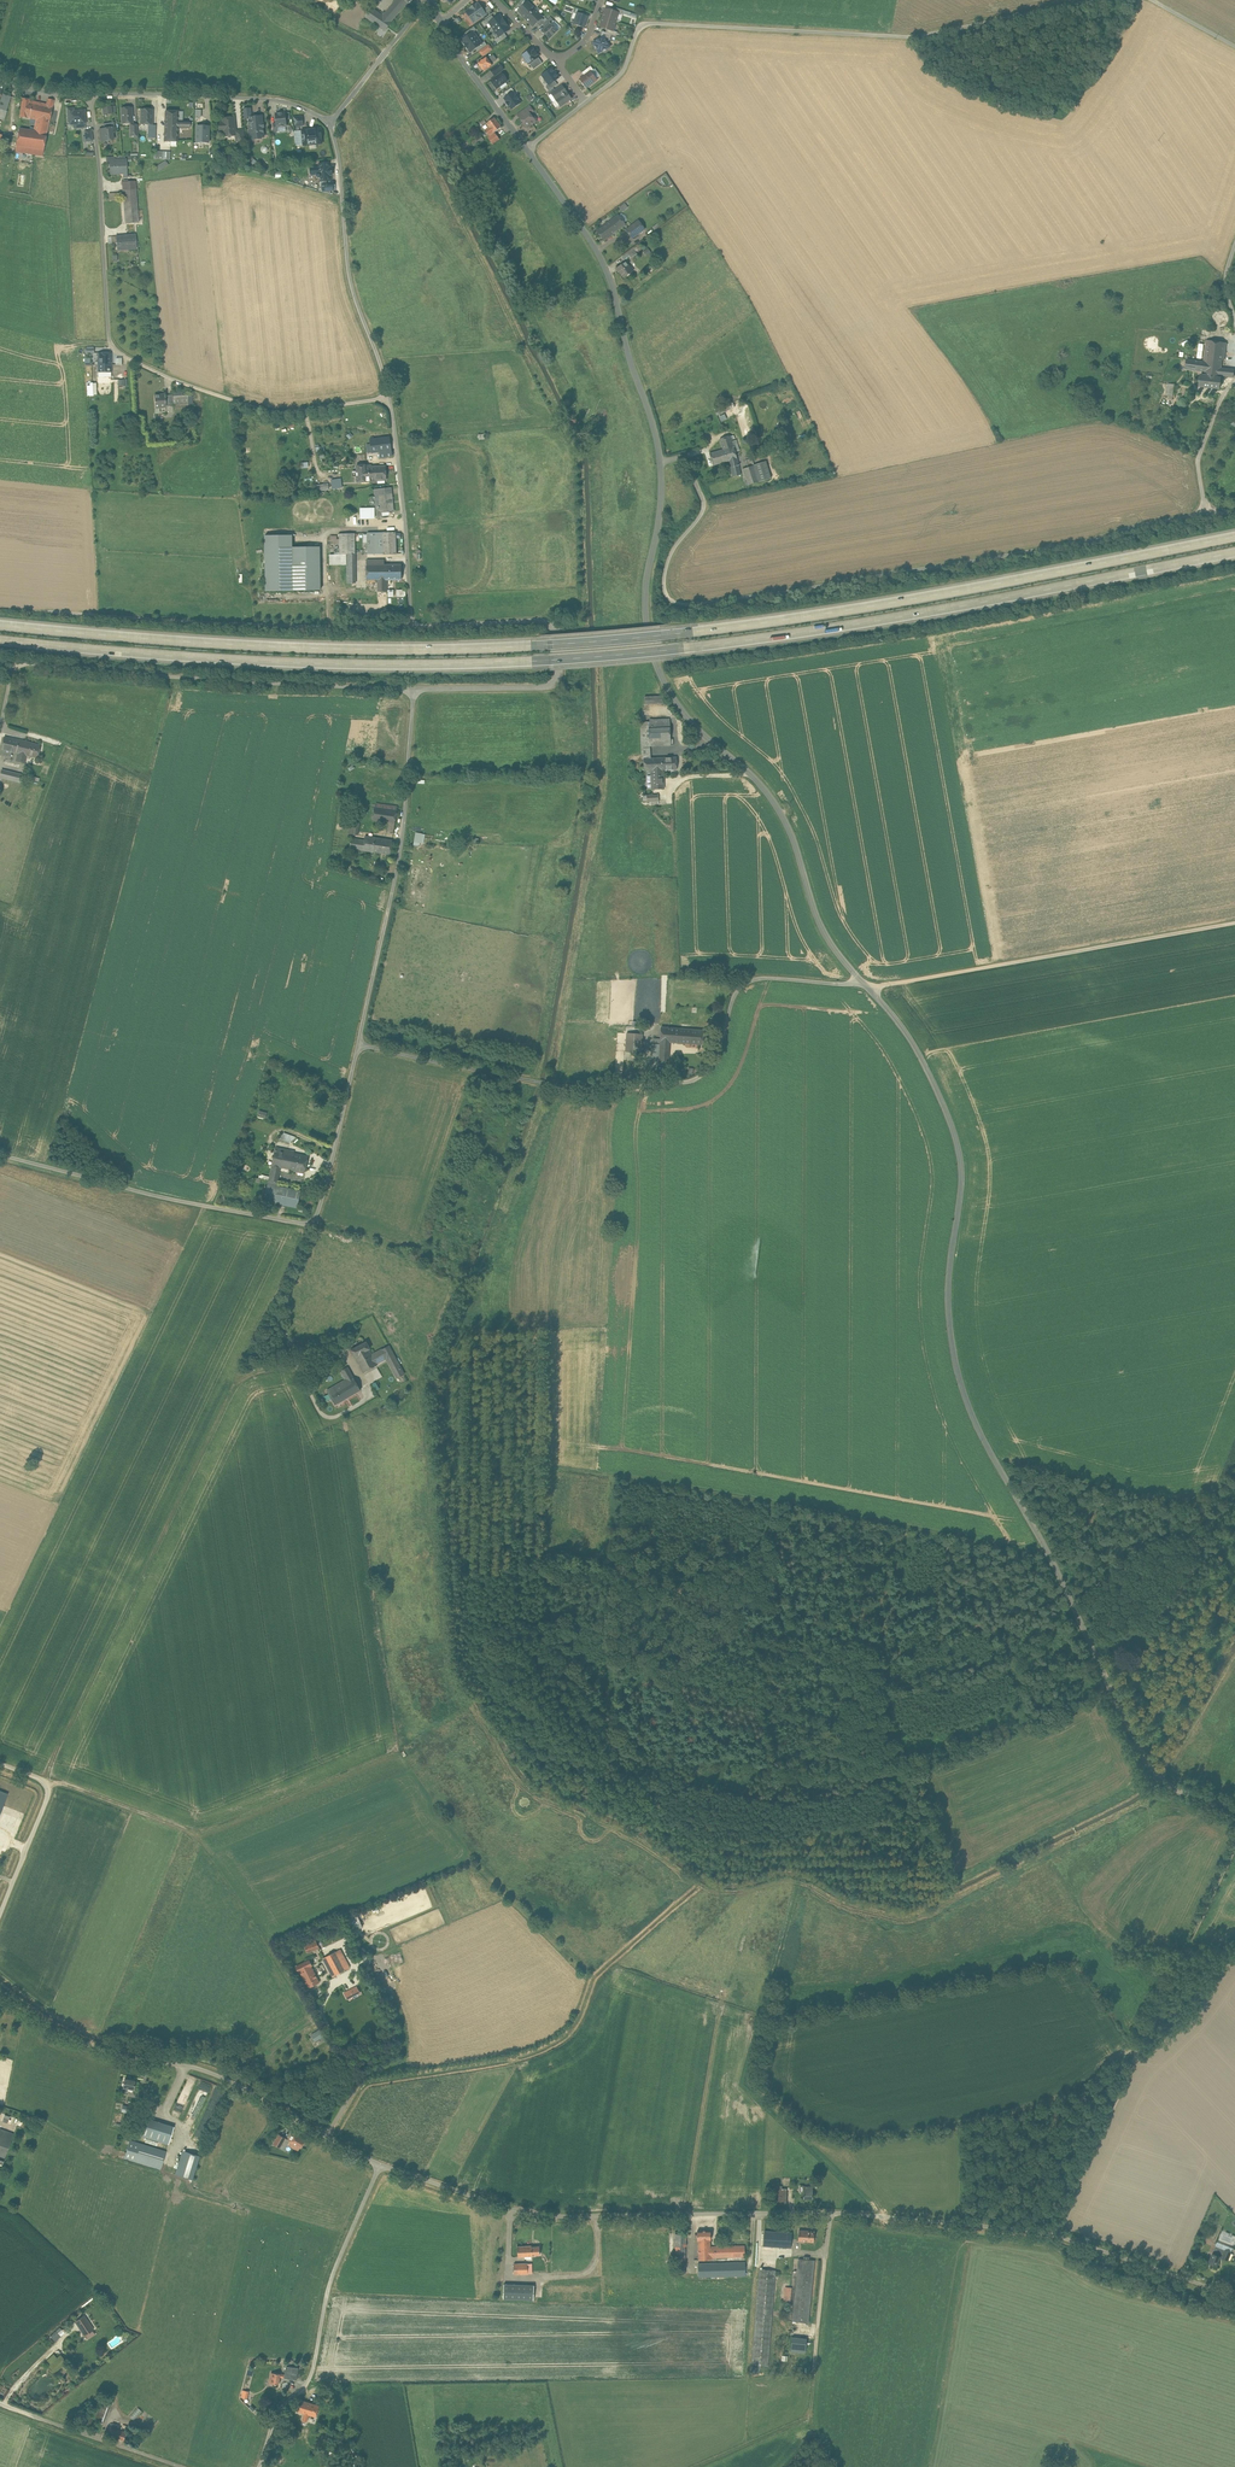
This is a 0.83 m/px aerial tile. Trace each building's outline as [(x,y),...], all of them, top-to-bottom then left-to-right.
[(383,16),(372,9),(366,17),(385,31),(391,22),(407,3),(408,4),(412,0),(396,0),(395,2),(383,16)] [(521,8),(518,11),(526,19),(535,9),(527,2),(527,3),(521,8)] [(478,3),(466,12),(466,13),(468,11),(470,14),(469,17),(473,23),(482,16),(486,14),(483,10),(481,10),(481,7),(478,3)] [(493,13),(488,6),(483,10),(486,14),(482,16),(484,19),(493,13)] [(535,9),(526,19),(533,26),(537,23),(542,18),(543,17),(535,9)] [(613,11),(606,9),(603,18),(616,22),(618,13),(618,12),(613,11)] [(573,24),(584,28),(589,16),(577,11),(573,24)] [(506,33),(511,29),(501,14),(494,18),(492,15),(486,20),(497,37),(496,38),(498,42),(508,36),(506,33)] [(554,21),(550,17),(545,22),(543,25),(545,27),(550,22),(552,24),(554,21)] [(542,18),(537,23),(540,27),(543,25),(545,22),(542,18)] [(616,22),(603,18),(600,27),(607,29),(613,31),(616,22)] [(545,27),(541,31),(549,39),(558,30),(552,24),(550,22),(545,27)] [(482,42),(474,29),(460,37),(470,54),(487,44),(485,41),(482,42)] [(606,33),(602,31),(601,37),(601,38),(604,37),(606,42),(610,40),(612,34),(606,33)] [(601,38),(593,42),(599,53),(602,51),(603,52),(606,50),(606,49),(609,47),(606,42),(604,37),(601,38)] [(488,45),(480,51),(483,56),(492,50),(488,45)] [(532,48),(523,55),(529,64),(529,63),(538,57),(539,57),(532,48)] [(493,55),(487,59),(490,64),(496,60),(493,55)] [(486,57),(478,63),(484,71),(491,65),(490,64),(487,59),(486,57)] [(538,57),(529,63),(534,69),(542,63),(538,57)] [(499,64),(490,70),(495,76),(503,69),(499,64)] [(591,66),(582,73),(585,76),(590,72),(593,70),(591,66)] [(559,78),(552,68),(542,75),(549,85),(555,81),(559,78)] [(585,76),(580,80),(586,88),(597,80),(590,72),(585,76)] [(502,73),(491,81),(496,89),(507,81),(502,73)] [(555,81),(549,85),(546,87),(549,91),(553,88),(558,85),(555,81)] [(555,91),(551,94),(556,100),(567,92),(562,86),(555,91)] [(509,95),(504,98),(511,110),(522,103),(513,89),(507,92),(509,95)] [(567,92),(556,100),(560,106),(571,99),(567,92)] [(6,111),(11,96),(5,94),(0,108),(0,109),(6,111)] [(34,131),(19,129),(19,132),(18,132),(15,152),(43,156),(46,137),(52,107),(54,100),(48,99),(47,105),(43,104),(42,105),(35,103),(33,119),(37,119),(34,131)] [(29,100),(23,99),(21,117),(30,118),(33,119),(35,103),(29,102),(29,100)] [(112,107),(102,108),(102,116),(112,115),(112,107)] [(79,111),(74,112),(73,108),(68,108),(68,124),(86,123),(85,110),(79,110),(79,111)] [(132,108),(121,108),(122,124),(133,123),(132,108)] [(244,118),(250,118),(252,118),(251,108),(243,109),(244,118)] [(152,109),(142,109),(141,124),(142,124),(142,123),(146,123),(146,124),(151,124),(151,125),(152,109)] [(178,111),(166,111),(165,141),(177,142),(178,128),(190,128),(190,121),(178,121),(178,111)] [(530,114),(528,112),(525,114),(519,118),(524,124),(523,127),(525,129),(527,129),(530,128),(530,125),(533,123),(535,121),(535,119),(534,117),(531,116),(531,115),(530,114)] [(285,113),(276,114),(276,123),(277,127),(279,127),(280,128),(284,127),(285,126),(286,126),(285,113)] [(252,118),(250,118),(251,132),(249,133),(250,139),(261,138),(261,136),(264,136),(263,127),(264,127),(264,123),(262,123),(262,116),(252,118)] [(302,116),(294,117),(295,126),(303,126),(302,116)] [(234,118),(222,119),(223,122),(222,124),(222,130),(224,131),(224,136),(225,136),(225,135),(235,134),(235,135),(236,135),(236,131),(234,118)] [(494,118),(486,124),(489,128),(485,131),(489,136),(501,127),(494,118)] [(114,122),(103,124),(104,129),(100,129),(101,142),(113,140),(112,133),(115,132),(114,122)] [(151,131),(148,131),(148,138),(156,138),(156,125),(156,126),(151,126),(151,131)] [(209,127),(197,126),(197,143),(209,143),(209,127)] [(321,128),(302,130),(303,145),(322,143),(321,128)] [(244,130),(236,131),(236,135),(236,141),(245,141),(244,130)] [(495,133),(488,138),(493,145),(500,140),(495,133)] [(481,136),(472,142),(474,146),(478,143),(479,143),(484,140),(481,136)] [(181,152),(170,152),(170,159),(181,160),(181,152)] [(126,160),(115,161),(115,156),(107,157),(107,162),(109,162),(110,173),(123,172),(124,177),(127,177),(126,160)] [(166,160),(156,167),(159,171),(169,165),(166,160)] [(328,163),(319,164),(320,167),(313,168),(313,174),(317,174),(317,176),(318,178),(321,177),(321,181),(322,181),(323,183),(330,183),(330,180),(329,175),(330,175),(332,173),(332,170),(329,168),(328,163)] [(135,181),(124,182),(127,223),(138,223),(135,181)] [(323,183),(322,183),(322,191),(333,191),(333,182),(330,183),(323,183)] [(624,225),(618,216),(610,222),(617,230),(624,225)] [(610,222),(597,232),(604,240),(617,230),(610,222)] [(637,223),(626,231),(632,238),(642,230),(637,223)] [(135,234),(116,235),(116,236),(117,243),(117,250),(136,249),(135,234)] [(635,246),(627,252),(630,256),(629,256),(631,258),(637,254),(635,251),(638,250),(635,246)] [(626,262),(617,268),(624,278),(632,272),(626,262)] [(1205,372),(1204,375),(1220,378),(1220,376),(1234,377),(1234,370),(1221,368),(1222,360),(1224,343),(1209,341),(1206,362),(1187,359),(1186,369),(1200,371),(1205,372)] [(111,353),(98,353),(98,365),(111,365),(111,353)] [(111,365),(98,365),(98,377),(111,377),(111,365)] [(1204,375),(1201,375),(1199,386),(1220,389),(1221,378),(1220,378),(1204,375)] [(165,394),(154,395),(155,408),(166,407),(166,406),(165,395),(165,394)] [(188,395),(172,396),(173,405),(188,404),(188,395)] [(720,408),(715,411),(717,415),(730,409),(728,405),(720,408)] [(737,458),(730,436),(720,439),(723,450),(710,453),(713,465),(729,461),(737,458)] [(375,439),(370,440),(371,445),(372,453),(391,450),(389,437),(375,439)] [(737,458),(729,461),(733,477),(741,475),(737,458)] [(752,458),(746,460),(748,467),(754,465),(752,458)] [(766,461),(754,465),(759,482),(772,478),(768,466),(766,461)] [(366,465),(356,465),(357,482),(367,481),(370,481),(369,467),(366,467),(366,465)] [(748,467),(743,469),(748,485),(759,482),(754,465),(748,467)] [(385,466),(369,467),(370,481),(386,480),(385,466)] [(342,478),(331,479),(332,488),(343,487),(342,478)] [(316,486),(318,493),(329,491),(328,484),(316,486)] [(391,488),(374,490),(376,507),(381,507),(382,512),(393,511),(391,488)] [(375,518),(375,507),(360,507),(360,518),(375,518)] [(339,534),(340,554),(347,554),(355,554),(355,533),(339,534)] [(383,533),(368,533),(368,540),(369,553),(383,553),(383,533)] [(395,533),(383,533),(383,553),(384,554),(396,554),(395,533)] [(320,547),(292,547),(292,535),(265,536),(266,591),(321,590),(320,547)] [(347,554),(340,554),(329,554),(330,565),(347,565),(347,554)] [(347,554),(347,565),(347,583),(356,583),(355,554),(347,554)] [(384,565),(367,565),(367,580),(378,580),(378,592),(387,592),(387,580),(387,565),(384,565)] [(401,580),(401,565),(387,565),(387,580),(401,580)] [(650,721),(640,722),(642,755),(643,755),(651,755),(650,746),(671,745),(670,718),(650,719),(650,721)] [(28,742),(4,737),(0,755),(10,758),(12,751),(19,753),(17,761),(22,762),(24,754),(26,755),(28,742)] [(40,745),(28,742),(26,755),(37,757),(40,745)] [(676,757),(661,758),(661,770),(663,770),(677,769),(676,757)] [(661,758),(651,758),(651,770),(651,771),(652,789),(664,788),(663,770),(661,770),(661,758)] [(23,775),(2,770),(0,777),(21,782),(23,775)] [(397,811),(385,809),(386,805),(376,804),(375,808),(374,808),(372,820),(390,822),(395,823),(397,811)] [(348,833),(358,835),(360,823),(356,822),(350,821),(348,833)] [(421,843),(422,836),(425,837),(425,833),(416,832),(414,841),(421,843)] [(364,840),(351,838),(350,848),(373,852),(375,837),(365,836),(364,840)] [(392,840),(375,837),(373,852),(390,854),(392,840)] [(675,1028),(661,1027),(661,1038),(660,1041),(670,1042),(674,1042),(675,1028)] [(703,1030),(675,1028),(674,1042),(685,1043),(685,1042),(690,1042),(690,1043),(702,1044),(703,1030)] [(642,1034),(627,1033),(625,1051),(641,1052),(642,1034)] [(670,1042),(660,1041),(660,1044),(659,1059),(668,1060),(670,1042)] [(660,1044),(653,1043),(653,1044),(652,1059),(652,1058),(652,1059),(659,1059),(660,1044)] [(278,1139),(290,1143),(296,1137),(280,1132),(278,1139)] [(295,1151),(276,1147),(272,1165),(279,1166),(304,1172),(308,1156),(294,1153),(295,1151)] [(279,1166),(272,1165),(269,1180),(277,1182),(279,1170),(278,1170),(279,1166)] [(277,1186),(268,1184),(265,1200),(297,1207),(300,1191),(277,1186)] [(366,1342),(351,1350),(355,1357),(355,1356),(370,1349),(370,1348),(366,1342)] [(404,1374),(389,1346),(373,1355),(377,1362),(387,1357),(397,1377),(404,1374)] [(370,1349),(355,1356),(364,1372),(378,1364),(377,1362),(373,1355),(370,1349)] [(350,1371),(342,1375),(345,1379),(327,1390),(335,1405),(361,1390),(350,1371)] [(9,1794),(0,1790),(0,1815),(9,1794)] [(304,1943),(307,1953),(319,1949),(315,1939),(304,1943)] [(323,1958),(330,1971),(333,1976),(350,1967),(341,1949),(323,1958)] [(299,1971),(300,1971),(309,1987),(319,1982),(311,1966),(312,1965),(310,1959),(296,1966),(299,1971)] [(347,1999),(360,1992),(357,1986),(344,1993),(347,1999)] [(318,2031),(311,2034),(314,2040),(321,2036),(318,2031)] [(125,2078),(122,2091),(127,2092),(128,2088),(133,2089),(135,2080),(125,2078)] [(174,2126),(144,2117),(138,2134),(169,2143),(174,2126)] [(14,2133),(0,2128),(0,2160),(4,2161),(14,2133)] [(292,2133),(288,2139),(302,2147),(306,2140),(292,2133)] [(286,2138),(279,2134),(274,2144),(280,2148),(286,2138)] [(166,2151),(130,2139),(124,2158),(161,2170),(166,2151)] [(193,2179),(201,2156),(183,2150),(176,2174),(193,2179)] [(787,2203),(787,2197),(787,2188),(782,2188),(782,2186),(774,2185),(774,2203),(787,2203)] [(813,2198),(813,2195),(813,2191),(813,2186),(803,2186),(803,2191),(803,2198),(813,2198)] [(697,2230),(697,2233),(698,2240),(699,2240),(700,2259),(713,2259),(713,2257),(745,2256),(745,2245),(710,2246),(710,2240),(711,2240),(711,2230),(697,2230)] [(799,2230),(798,2240),(814,2242),(814,2231),(799,2230)] [(765,2231),(764,2237),(764,2246),(791,2247),(792,2233),(765,2231)] [(675,2233),(675,2260),(685,2260),(685,2246),(686,2246),(686,2233),(675,2233)] [(1217,2242),(1215,2247),(1209,2262),(1213,2263),(1212,2265),(1216,2266),(1216,2265),(1217,2265),(1220,2257),(1228,2260),(1233,2248),(1217,2242)] [(517,2246),(518,2256),(532,2256),(532,2254),(540,2254),(539,2246),(532,2246),(532,2245),(517,2246)] [(792,2321),(809,2323),(815,2260),(809,2259),(810,2257),(804,2256),(803,2259),(799,2258),(792,2321)] [(745,2262),(698,2263),(699,2277),(746,2276),(745,2262)] [(514,2263),(514,2274),(528,2274),(528,2263),(514,2263)] [(534,2299),(535,2284),(504,2283),(504,2298),(534,2299)] [(792,2287),(785,2287),(783,2301),(790,2301),(792,2287)] [(84,2335),(85,2335),(88,2339),(96,2334),(91,2330),(93,2329),(84,2315),(75,2321),(84,2335)] [(62,2329),(57,2333),(56,2331),(53,2334),(58,2339),(65,2333),(62,2329)] [(806,2352),(807,2337),(792,2336),(791,2351),(806,2352)] [(60,2355),(51,2364),(57,2370),(66,2361),(60,2355)] [(270,2383),(273,2383),(279,2384),(280,2377),(285,2377),(285,2378),(297,2379),(299,2367),(286,2366),(285,2374),(272,2372),(270,2383)] [(113,2400),(104,2397),(96,2418),(105,2422),(113,2400)] [(316,2416),(319,2405),(300,2399),(296,2410),(304,2413),(302,2420),(307,2421),(309,2414),(316,2416)] [(134,2419),(142,2411),(137,2407),(129,2415),(134,2419)] [(282,2422),(290,2427),(296,2417),(288,2412),(282,2422)] [(123,2440),(126,2432),(118,2429),(119,2425),(112,2423),(109,2436),(123,2440)] [(343,2441),(334,2437),(330,2444),(339,2449),(343,2441)]
